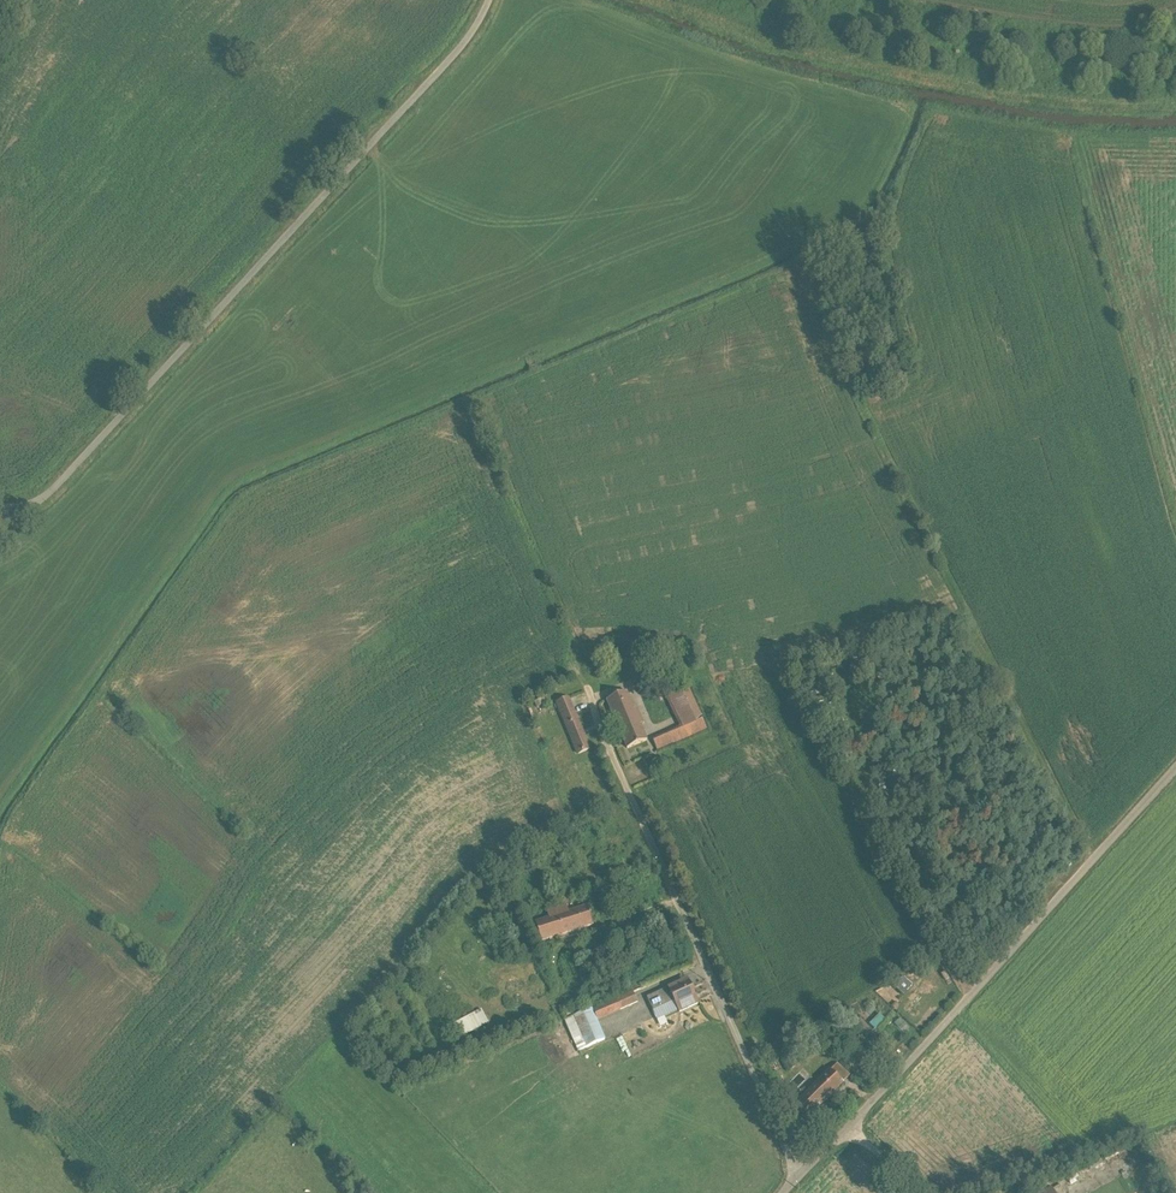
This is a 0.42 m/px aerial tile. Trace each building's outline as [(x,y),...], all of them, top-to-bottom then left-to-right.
[(701,716),(686,684),(663,695),(678,726),(652,739),(657,751),(706,730),(700,717),(701,716)] [(634,709),(627,692),(606,700),(626,749),(647,740),(641,725),(643,724),(637,708),(634,709)] [(576,754),(589,750),(568,699),(555,704),(576,754)] [(721,704),(713,707),(719,720),(727,717),(721,704)] [(600,866),(618,859),(614,850),(597,856),(600,866)] [(547,919),(534,923),(540,942),(592,926),(586,906),(568,912),(565,906),(545,912),(547,919)] [(601,934),(588,940),(595,953),(614,945),(615,944),(610,933),(602,937),(601,934)] [(678,1013),(697,1004),(687,983),(686,980),(678,983),(646,998),(656,1021),(659,1028),(660,1028),(666,1025),(663,1018),(677,1011),(678,1013)] [(637,1003),(632,992),(592,1010),(591,1009),(564,1021),(577,1051),(605,1039),(597,1021),(637,1003)] [(462,1037),(490,1022),(482,1008),(454,1022),(462,1037)] [(879,1013),(871,1024),(876,1029),(885,1017),(879,1013)] [(788,1050),(779,1053),(787,1070),(797,1066),(792,1055),(791,1056),(788,1050)] [(807,1118),(849,1076),(836,1064),(830,1071),(829,1070),(794,1105),(807,1118)]
